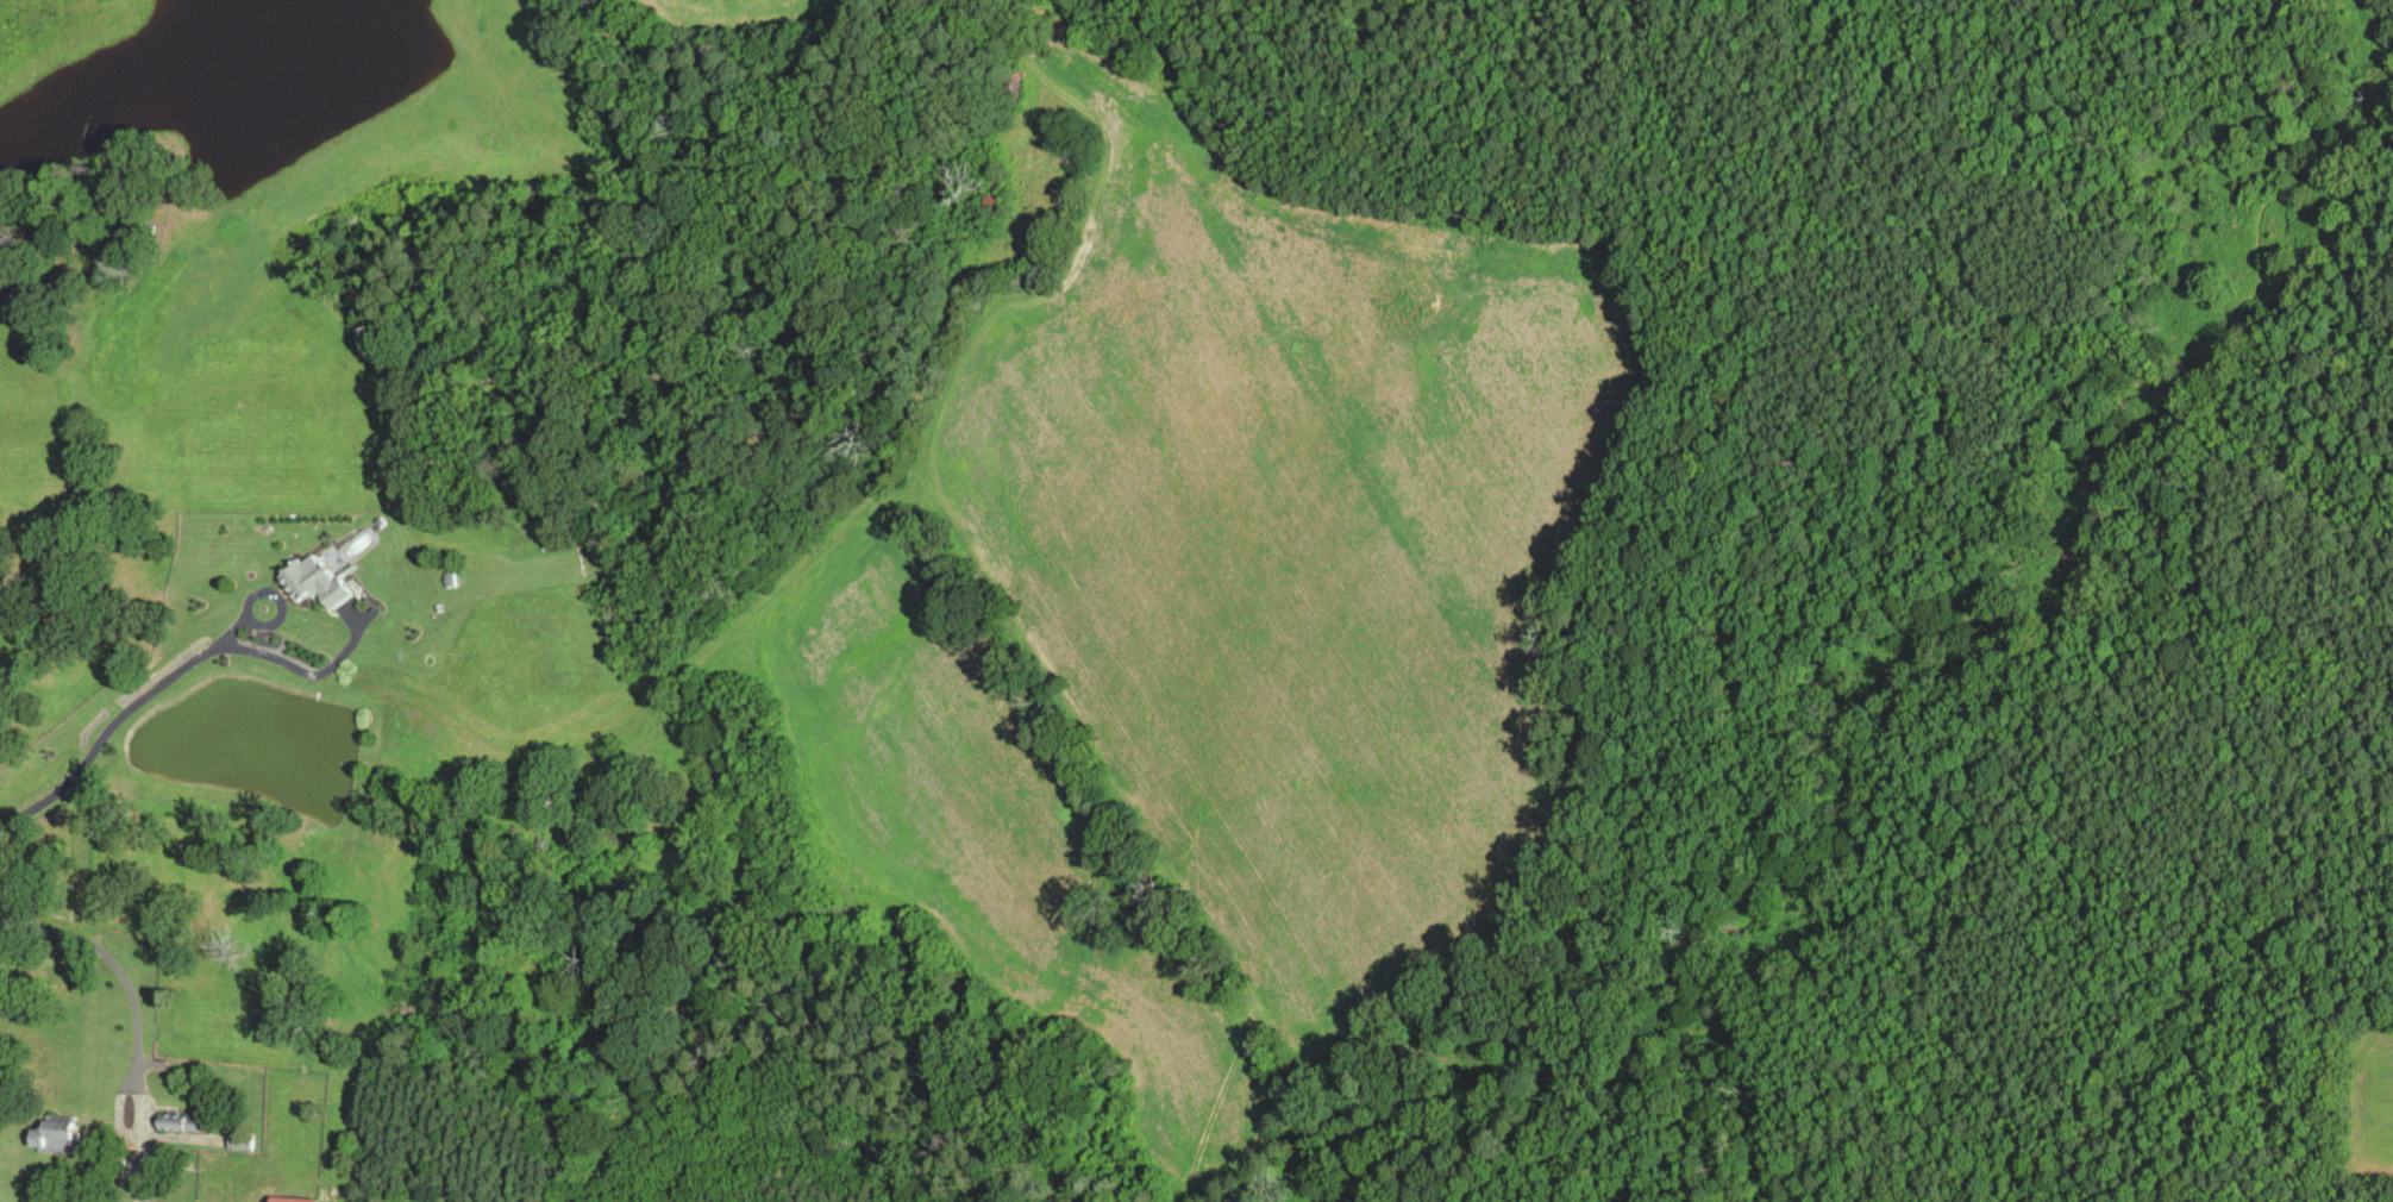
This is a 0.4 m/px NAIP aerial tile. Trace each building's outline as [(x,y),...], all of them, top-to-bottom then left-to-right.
[(1156,62),(1145,56),(1139,67),(1150,73),(1156,62)] [(282,577),(301,605),(320,592),(333,611),(352,598),(320,551),(282,577)] [(208,1118),(161,1118),(161,1132),(208,1132),(208,1118)] [(45,1121),(46,1155),(98,1153),(98,1143),(77,1143),(76,1120),(45,1121)]
